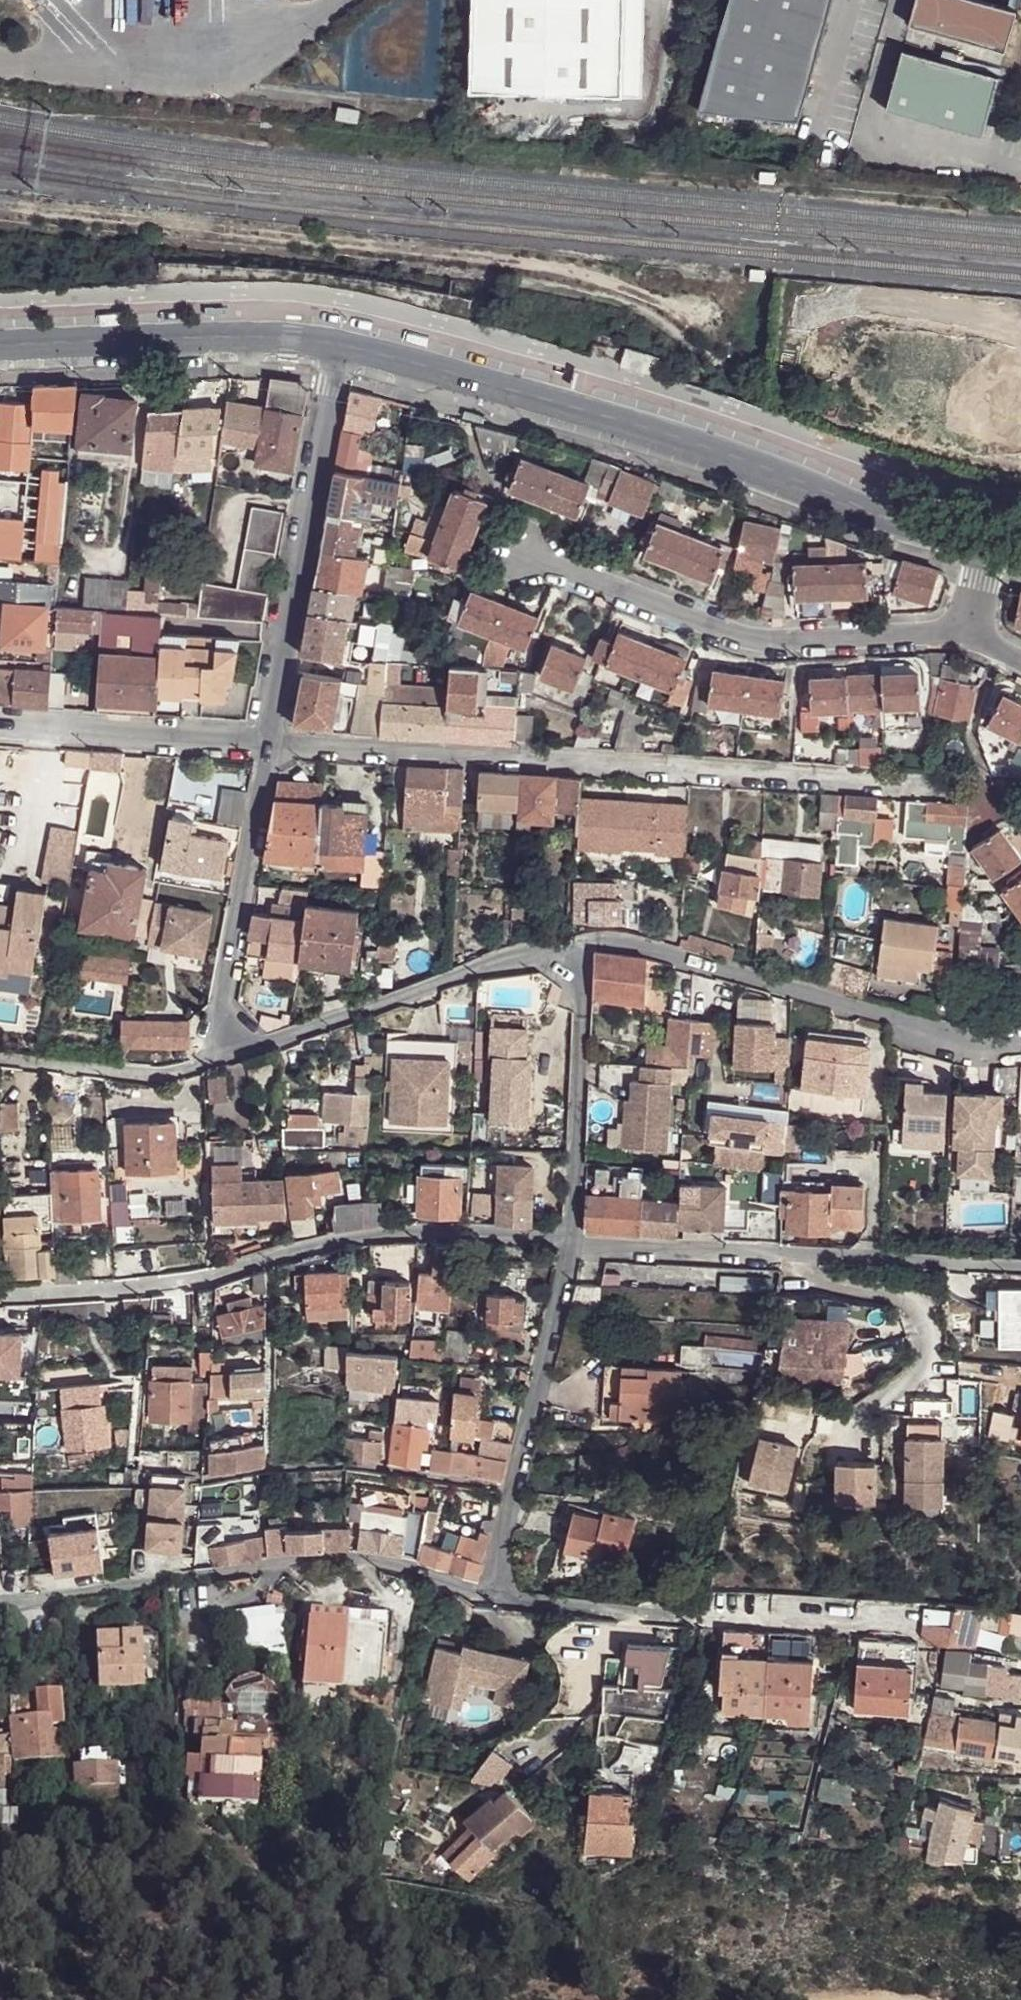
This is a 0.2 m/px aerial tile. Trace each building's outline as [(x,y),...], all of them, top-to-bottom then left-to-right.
[(469,96),(622,100),(624,0),(472,0),(469,96)] [(622,100),(641,101),(644,0),(624,0),(622,100)] [(700,118),(800,127),(836,0),(732,0),(700,118)] [(984,0),(914,0),(908,23),(1004,50),(1016,9),(984,0)] [(902,50),(886,108),(980,134),(997,76),(902,50)] [(371,120),(349,116),(347,129),(369,132),(371,120)] [(271,379),(265,407),(275,409),(281,380),(271,379)] [(281,380),(275,409),(291,412),(297,382),(281,380)] [(297,382),(291,412),(301,414),(304,414),(310,384),(297,382)] [(71,431),(75,384),(32,386),(32,405),(34,406),(32,428),(41,429),(71,431)] [(349,391),(342,430),(360,435),(371,438),(378,399),(349,391)] [(130,449),(134,400),(132,400),(100,397),(101,395),(85,394),(83,395),(80,445),(81,445),(129,449),(130,449)] [(265,407),(227,400),(217,469),(227,471),(254,477),(256,464),(291,471),(301,414),(291,412),(275,409),(265,407)] [(0,403),(0,466),(28,468),(29,468),(31,440),(32,428),(34,406),(32,405),(27,405),(0,403)] [(410,408),(403,455),(420,457),(430,413),(410,408)] [(195,410),(182,410),(177,452),(175,472),(211,471),(210,456),(214,455),(220,409),(195,410)] [(182,410),(149,411),(145,449),(177,452),(182,410)] [(516,436),(476,424),(475,426),(481,445),(511,454),(516,436)] [(32,428),(31,440),(40,440),(41,429),(32,428)] [(71,431),(41,429),(40,440),(70,442),(71,431)] [(342,430),(334,471),(352,475),(360,435),(342,430)] [(129,449),(81,445),(80,455),(128,459),(129,449)] [(447,447),(420,457),(428,458),(426,468),(452,458),(447,447)] [(358,448),(352,475),(362,476),(367,477),(367,474),(365,473),(367,465),(369,465),(372,451),(358,448)] [(145,449),(143,468),(165,471),(175,472),(177,452),(145,449)] [(420,457),(403,455),(401,471),(401,474),(415,476),(426,468),(428,458),(420,457)] [(583,483),(520,458),(515,473),(511,471),(503,488),(582,518),(588,502),(583,500),(589,485),(583,483)] [(593,458),(583,483),(589,485),(599,489),(608,467),(609,463),(593,458)] [(367,465),(365,473),(367,474),(400,480),(400,475),(401,471),(369,465),(367,465)] [(0,466),(0,511),(20,512),(25,513),(28,468),(0,466)] [(654,485),(608,467),(599,489),(610,494),(607,503),(642,516),(654,485)] [(165,471),(143,468),(142,479),(164,482),(165,471)] [(217,469),(216,483),(224,484),(227,471),(217,469)] [(50,561),(60,562),(67,480),(61,480),(61,473),(38,471),(35,513),(33,531),(32,531),(19,530),(0,528),(0,558),(50,561)] [(334,471),(326,514),(353,518),(354,516),(358,497),(362,476),(352,475),(334,471)] [(362,476),(358,497),(369,498),(396,504),(397,500),(399,485),(400,483),(367,477),(362,476)] [(662,481),(656,497),(668,501),(673,485),(662,481)] [(404,549),(428,557),(437,560),(459,569),(479,517),(485,500),(463,492),(465,488),(466,485),(457,482),(447,509),(442,521),(434,541),(423,537),(409,534),(404,549)] [(411,487),(399,485),(397,500),(396,504),(409,506),(411,487)] [(673,485),(668,501),(679,505),(680,502),(685,489),(673,485)] [(721,486),(719,492),(737,498),(739,491),(721,486)] [(465,488),(463,492),(485,500),(486,496),(465,488)] [(685,489),(680,502),(685,504),(689,491),(685,489)] [(689,491),(685,504),(697,509),(703,495),(689,491)] [(703,495),(697,509),(712,514),(717,501),(703,495)] [(358,497),(354,516),(365,518),(369,498),(358,497)] [(447,509),(436,505),(431,517),(442,521),(447,509)] [(282,513),(252,508),(238,590),(267,595),(267,593),(282,513)] [(661,510),(656,523),(680,533),(685,520),(661,510)] [(25,513),(20,512),(19,530),(32,531),(33,531),(35,513),(25,513)] [(335,554),(341,555),(344,539),(355,540),(359,519),(353,518),(326,514),(319,552),(335,554)] [(431,517),(423,537),(434,541),(442,521),(431,517)] [(743,522),(736,554),(773,561),(775,552),(780,532),(780,530),(743,522)] [(724,550),(718,548),(680,533),(656,523),(652,532),(648,530),(639,552),(716,582),(724,560),(721,558),(722,555),(724,550)] [(780,532),(775,552),(785,554),(790,534),(780,532)] [(341,555),(352,557),(355,540),(344,539),(341,555)] [(721,541),(718,548),(724,550),(722,555),(729,557),(733,546),(721,541)] [(825,548),(826,564),(843,563),(842,547),(825,548)] [(868,595),(872,594),(870,571),(866,571),(865,562),(843,563),(826,564),(825,548),(809,549),(810,565),(793,566),(793,575),(789,575),(790,599),(823,597),(868,595)] [(313,588),(351,594),(363,596),(369,561),(352,557),(341,555),(335,554),(319,552),(313,588)] [(736,554),(733,567),(753,571),(770,575),(773,561),(736,554)] [(885,571),(884,558),(878,558),(875,570),(882,571),(885,571)] [(885,571),(888,592),(892,593),(901,563),(884,558),(885,571)] [(437,560),(435,565),(457,573),(459,569),(437,560)] [(50,561),(48,588),(58,588),(60,562),(50,561)] [(770,575),(753,571),(750,589),(756,590),(765,592),(765,596),(783,597),(782,563),(773,561),(770,575)] [(901,563),(892,593),(928,603),(938,572),(902,561),(901,563)] [(382,599),(382,601),(407,606),(413,571),(387,566),(382,599)] [(945,574),(938,572),(928,603),(931,614),(934,611),(937,609),(939,607),(940,605),(942,602),(948,581),(948,580),(947,578),(945,574)] [(148,597),(148,604),(160,604),(163,578),(150,577),(148,597)] [(131,584),(89,579),(86,608),(108,610),(108,612),(128,613),(129,602),(130,587),(131,584)] [(262,623),(267,595),(238,590),(203,583),(197,618),(262,623)] [(7,604),(48,607),(56,608),(56,606),(58,588),(48,588),(0,584),(0,604),(7,604)] [(130,587),(129,602),(148,604),(148,597),(135,597),(136,588),(130,587)] [(313,588),(308,615),(348,620),(361,623),(365,596),(363,596),(351,594),(313,588)] [(458,607),(463,608),(470,592),(465,589),(457,606),(458,607)] [(892,593),(888,592),(885,591),(889,617),(931,614),(928,603),(892,593)] [(459,619),(457,623),(466,627),(525,649),(531,634),(538,618),(470,592),(463,608),(459,619)] [(823,597),(824,614),(832,614),(831,608),(869,606),(868,595),(823,597)] [(365,596),(361,623),(379,626),(382,601),(382,599),(365,596)] [(783,597),(765,596),(763,606),(762,606),(761,616),(770,618),(771,618),(785,618),(785,598),(783,597)] [(375,649),(373,662),(386,663),(398,664),(408,606),(407,606),(382,601),(379,626),(377,636),(375,649)] [(129,602),(128,613),(158,616),(160,604),(148,604),(129,602)] [(48,607),(7,604),(4,644),(44,647),(48,607)] [(199,606),(160,604),(158,616),(165,616),(197,619),(197,618),(199,606)] [(54,629),(53,644),(77,646),(78,631),(94,632),(94,631),(105,632),(106,632),(108,612),(108,610),(86,608),(60,606),(59,629),(54,629)] [(454,616),(459,619),(463,608),(458,607),(454,616)] [(163,634),(165,616),(158,616),(128,613),(108,612),(106,632),(105,632),(103,651),(150,656),(161,657),(163,634)] [(308,615),(300,657),(340,663),(344,639),(348,620),(308,615)] [(538,618),(531,634),(536,636),(543,620),(538,618)] [(466,627),(457,623),(452,622),(448,635),(460,640),(466,627)] [(612,631),(603,653),(607,656),(616,632),(612,631)] [(607,656),(604,663),(670,689),(673,690),(675,683),(684,659),(652,646),(616,632),(607,656)] [(161,657),(157,695),(182,697),(183,686),(202,688),(200,699),(224,701),(226,684),(231,685),(235,641),(163,634),(161,657)] [(654,641),(652,646),(684,659),(688,650),(669,643),(662,643),(654,641)] [(449,666),(451,666),(473,668),(478,653),(479,652),(457,643),(449,666)] [(551,645),(539,676),(573,689),(579,675),(586,658),(552,645),(551,645)] [(53,651),(39,650),(38,662),(51,663),(53,651)] [(150,656),(103,651),(102,671),(101,678),(98,712),(144,715),(150,656)] [(939,677),(941,676),(942,664),(943,655),(938,655),(929,655),(930,674),(932,676),(939,677)] [(150,656),(144,715),(155,715),(157,695),(161,657),(150,656)] [(586,658),(579,675),(583,676),(586,670),(590,659),(586,658)] [(684,659),(675,683),(680,684),(683,679),(689,661),(684,659)] [(347,660),(342,680),(360,682),(369,683),(370,683),(373,665),(361,663),(359,663),(347,660)] [(365,708),(362,734),(370,735),(380,736),(383,701),(384,688),(385,675),(386,663),(373,662),(373,665),(370,683),(369,683),(365,708)] [(386,663),(385,675),(406,678),(407,664),(398,664),(386,663)] [(598,663),(592,678),(599,680),(605,667),(598,663)] [(941,676),(939,677),(940,678),(943,679),(958,682),(959,675),(961,668),(942,664),(941,676)] [(754,665),(752,677),(782,681),(783,669),(754,665)] [(478,687),(479,669),(473,668),(451,666),(449,693),(448,707),(447,708),(477,711),(477,708),(478,695),(478,687)] [(0,669),(0,705),(13,706),(16,669),(0,669)] [(51,671),(16,669),(13,706),(32,708),(48,708),(50,680),(51,671)] [(501,670),(501,682),(517,683),(518,671),(501,670)] [(579,675),(573,689),(581,693),(590,672),(586,670),(583,676),(579,675)] [(66,673),(51,671),(50,680),(65,682),(66,673)] [(517,683),(517,691),(530,696),(534,677),(518,671),(517,683)] [(752,677),(707,671),(705,688),(698,687),(690,712),(706,714),(708,704),(743,709),(778,714),(779,714),(781,699),(786,700),(789,682),(782,681),(752,677)] [(922,673),(803,679),(805,698),(800,698),(801,712),(828,711),(881,708),(892,708),(919,706),(919,691),(923,691),(922,673)] [(293,724),(332,727),(339,693),(342,680),(302,675),(302,676),(293,724)] [(958,682),(965,684),(966,676),(959,675),(958,682)] [(932,676),(931,677),(932,694),(927,713),(935,715),(943,679),(940,678),(939,677),(932,676)] [(666,700),(680,707),(690,681),(683,679),(680,684),(675,683),(673,690),(670,689),(666,700)] [(943,679),(935,715),(954,719),(965,722),(968,722),(976,686),(965,684),(958,682),(943,679)] [(65,682),(50,680),(48,708),(63,709),(65,682)] [(342,680),(339,693),(358,695),(360,682),(342,680)] [(183,686),(182,697),(200,699),(202,688),(183,686)] [(613,687),(606,705),(622,711),(629,693),(613,687)] [(384,688),(383,701),(409,702),(410,691),(384,688)] [(410,691),(409,702),(445,705),(445,707),(448,707),(449,693),(410,691)] [(999,693),(991,708),(996,711),(989,724),(1013,736),(1020,740),(1020,741),(1020,704),(999,693)] [(478,695),(477,708),(515,710),(516,699),(478,695)] [(383,701),(380,736),(406,737),(409,702),(383,701)] [(409,702),(406,737),(443,740),(445,707),(445,705),(409,702)] [(356,707),(351,733),(362,734),(365,708),(356,707)] [(481,743),(513,745),(513,744),(515,716),(515,710),(477,708),(477,711),(447,708),(448,707),(445,707),(443,740),(481,743)] [(892,708),(881,708),(883,729),(897,728),(896,714),(896,713),(892,713),(892,708)] [(778,714),(743,709),(741,720),(760,721),(760,723),(764,724),(762,732),(778,734),(778,714)] [(828,711),(801,712),(802,732),(819,731),(819,721),(829,720),(828,711)] [(920,712),(896,714),(897,728),(921,726),(920,712)] [(614,750),(635,752),(637,742),(640,743),(642,736),(640,736),(644,718),(624,713),(620,725),(614,750)] [(531,718),(515,716),(513,744),(529,745),(531,718)] [(723,716),(721,727),(760,731),(760,723),(760,721),(741,720),(739,718),(723,716)] [(838,717),(839,729),(849,729),(849,716),(838,717)] [(954,719),(951,730),(959,731),(960,732),(963,734),(965,722),(954,719)] [(573,749),(595,750),(596,740),(587,738),(577,734),(573,749)] [(1013,736),(1007,748),(1014,751),(1020,740),(1013,736)] [(834,751),(834,766),(840,766),(847,766),(879,768),(879,748),(859,748),(859,749),(856,750),(856,740),(848,739),(848,749),(847,749),(835,749),(834,751)] [(1011,761),(1020,767),(1020,748),(1019,747),(1011,761)] [(794,749),(793,763),(822,765),(834,766),(834,751),(794,749)] [(883,753),(882,768),(895,769),(897,750),(894,751),(894,754),(883,753)] [(927,752),(927,767),(935,766),(936,754),(927,752)] [(447,770),(407,767),(403,816),(425,818),(424,832),(460,834),(462,815),(444,814),(444,805),(447,770)] [(444,805),(444,814),(462,815),(464,771),(447,770),(444,805)] [(479,807),(518,810),(520,775),(480,772),(478,807),(479,807)] [(968,825),(967,838),(1004,810),(980,775),(976,775),(972,774),(970,804),(968,825)] [(520,775),(518,810),(517,820),(516,830),(531,831),(531,821),(551,823),(555,777),(520,775)] [(560,778),(557,810),(578,812),(579,799),(579,796),(580,779),(569,778),(560,778)] [(322,803),(324,782),(281,780),(277,801),(322,803)] [(221,794),(216,824),(241,828),(246,799),(221,794)] [(822,795),(819,827),(836,829),(838,796),(822,795)] [(846,797),(838,796),(836,829),(836,833),(856,834),(855,845),(860,845),(872,846),(872,841),(875,817),(878,798),(846,797)] [(685,856),(688,805),(631,802),(631,808),(623,807),(624,802),(579,799),(578,812),(577,831),(576,849),(620,851),(621,849),(654,851),(653,854),(685,856)] [(277,801),(275,800),(266,858),(294,860),(293,871),(312,872),(322,803),(277,801)] [(928,802),(908,802),(906,822),(948,824),(947,851),(951,851),(966,852),(967,838),(968,825),(970,804),(928,802)] [(322,803),(312,872),(317,872),(318,865),(363,868),(368,806),(344,805),(322,803)] [(518,810),(479,807),(478,827),(516,830),(517,820),(518,810)] [(578,812),(557,810),(556,817),(565,818),(565,827),(565,830),(577,831),(578,812)] [(216,824),(172,816),(162,868),(219,879),(226,841),(238,843),(241,828),(216,824)] [(403,816),(402,830),(424,832),(425,818),(403,816)] [(895,818),(875,817),(872,841),(893,843),(895,818)] [(948,824),(906,822),(905,837),(908,837),(907,846),(925,848),(924,855),(951,856),(951,851),(947,851),(948,824)] [(983,833),(986,837),(999,828),(996,824),(983,833)] [(995,878),(1020,859),(999,828),(986,837),(973,846),(995,878)] [(836,833),(836,844),(837,844),(855,845),(856,834),(836,833)] [(761,862),(762,843),(752,841),(750,854),(753,855),(752,860),(761,862)] [(855,845),(837,844),(835,864),(859,866),(860,845),(855,845)] [(459,849),(450,849),(449,862),(459,863),(459,849)] [(951,856),(946,925),(961,926),(962,909),(964,889),(965,873),(966,852),(951,851),(951,856)] [(575,856),(574,881),(585,881),(586,881),(585,855),(575,856)] [(697,870),(699,862),(696,862),(696,856),(685,856),(684,869),(697,870)] [(726,856),(724,870),(759,875),(761,862),(752,860),(726,856)] [(767,859),(764,888),(783,890),(786,861),(767,859)] [(786,861),(783,890),(818,894),(820,864),(786,861)] [(449,862),(448,879),(458,880),(459,863),(449,862)] [(133,936),(145,870),(110,864),(108,872),(89,869),(79,928),(133,936)] [(382,890),(383,866),(370,865),(369,888),(382,890)] [(724,870),(720,892),(756,898),(759,875),(724,870)] [(1011,884),(1020,877),(1020,871),(1008,880),(1011,884)] [(965,873),(964,889),(975,889),(975,878),(975,874),(965,873)] [(1011,884),(1003,889),(1020,915),(1020,877),(1011,884)] [(995,878),(975,878),(975,889),(975,890),(995,890),(995,878)] [(585,881),(574,881),(573,904),(584,903),(585,881)] [(8,971),(32,975),(37,937),(40,938),(46,892),(18,887),(16,905),(12,926),(0,924),(0,970),(8,971)] [(369,888),(362,887),(361,895),(382,897),(382,890),(369,888)] [(255,914),(246,956),(266,958),(295,961),(299,962),(308,905),(310,890),(284,889),(282,907),(272,906),(271,916),(255,914)] [(720,892),(719,906),(754,916),(756,898),(720,892)] [(16,905),(0,902),(0,924),(12,926),(16,905)] [(152,903),(145,945),(204,956),(211,914),(152,903)] [(572,923),(591,921),(586,903),(584,903),(573,904),(571,917),(572,923)] [(360,911),(308,905),(299,962),(353,968),(360,911)] [(958,974),(958,976),(977,979),(978,969),(978,966),(998,967),(1000,942),(988,939),(989,929),(1008,928),(1014,923),(1008,915),(1001,920),(988,921),(989,912),(983,911),(974,906),(962,909),(961,926),(958,964),(958,967),(958,974)] [(511,918),(524,918),(524,909),(512,909),(511,918)] [(759,918),(758,932),(767,932),(768,919),(759,918)] [(886,920),(878,966),(917,971),(931,973),(930,980),(948,982),(952,955),(936,952),(937,947),(940,929),(886,920)] [(767,951),(767,932),(758,932),(757,936),(756,951),(767,951)] [(379,936),(366,935),(365,950),(362,962),(361,983),(377,983),(378,961),(378,950),(379,941),(379,936)] [(688,941),(686,949),(699,952),(703,940),(693,938),(688,941)] [(680,939),(679,947),(686,949),(688,941),(680,939)] [(703,940),(699,952),(732,961),(734,953),(735,950),(703,940)] [(393,942),(379,941),(378,950),(378,961),(392,961),(393,942)] [(936,952),(952,955),(953,949),(937,947),(936,952)] [(594,954),(593,1000),(644,1005),(645,959),(594,954)] [(266,958),(264,969),(293,972),(295,961),(266,958)] [(128,965),(81,959),(78,976),(127,982),(128,965)] [(917,971),(878,966),(877,975),(915,981),(917,971)] [(372,1057),(375,1017),(368,1020),(368,1023),(368,1027),(366,1027),(368,1031),(357,1032),(361,1058),(372,1057)] [(690,1019),(690,1021),(688,1047),(688,1055),(713,1057),(717,1022),(690,1019)] [(190,1020),(122,1020),(120,1046),(189,1046),(190,1020)] [(666,1044),(665,1067),(671,1068),(673,1068),(687,1068),(688,1055),(688,1047),(690,1021),(668,1020),(666,1044)] [(773,1022),(735,1021),(733,1060),(788,1062),(788,1037),(773,1037),(773,1022)] [(491,1058),(495,1058),(491,1122),(527,1124),(530,1068),(518,1067),(518,1058),(525,1058),(527,1031),(492,1028),(491,1058)] [(806,1039),(869,1046),(869,1038),(807,1031),(806,1039)] [(383,1037),(380,1121),(387,1121),(390,1057),(445,1059),(452,1059),(453,1040),(383,1037)] [(806,1039),(801,1089),(863,1096),(869,1046),(806,1039)] [(646,1043),(645,1066),(665,1067),(666,1044),(646,1043)] [(445,1059),(390,1057),(387,1121),(442,1124),(445,1059)] [(525,1058),(518,1058),(518,1067),(530,1068),(531,1061),(525,1060),(525,1058)] [(442,1124),(387,1121),(380,1121),(379,1130),(449,1133),(450,1124),(452,1059),(445,1059),(442,1124)] [(645,1066),(641,1065),(640,1081),(632,1080),(630,1101),(625,1100),(622,1148),(665,1151),(671,1068),(665,1067),(645,1066)] [(991,1067),(989,1094),(1002,1095),(1002,1108),(1015,1109),(1017,1069),(991,1067)] [(227,1074),(208,1075),(210,1103),(229,1102),(227,1074)] [(327,1092),(325,1122),(363,1124),(369,1124),(371,1078),(364,1078),(356,1077),(355,1094),(327,1092)] [(922,1081),(904,1081),(904,1089),(921,1089),(922,1081)] [(921,1089),(904,1089),(901,1130),(945,1132),(947,1091),(921,1089)] [(989,1094),(957,1092),(954,1147),(960,1148),(959,1174),(992,1176),(993,1149),(983,1149),(985,1119),(995,1119),(1001,1120),(1002,1108),(1002,1095),(989,1094)] [(20,1131),(20,1098),(0,1099),(0,1132),(20,1131)] [(489,1112),(469,1111),(467,1139),(487,1140),(489,1112)] [(785,1122),(712,1113),(709,1134),(711,1134),(709,1143),(716,1144),(713,1166),(763,1172),(765,1154),(784,1156),(785,1122)] [(290,1115),(291,1127),(320,1127),(320,1116),(290,1115)] [(985,1119),(983,1149),(993,1149),(995,1119),(985,1119)] [(176,1122),(128,1123),(128,1126),(128,1148),(128,1173),(177,1172),(176,1145),(177,1138),(176,1122)] [(356,1128),(355,1142),(367,1143),(369,1124),(363,1124),(362,1128),(356,1128)] [(128,1126),(107,1126),(109,1148),(128,1148),(128,1126)] [(326,1141),(325,1128),(320,1127),(291,1127),(284,1127),(285,1139),(285,1146),(326,1147),(326,1141)] [(325,1128),(326,1141),(335,1141),(335,1128),(325,1128)] [(901,1130),(884,1128),(884,1144),(901,1145),(901,1130)] [(340,1142),(351,1142),(351,1130),(340,1131),(340,1142)] [(786,1130),(785,1150),(794,1151),(795,1130),(786,1130)] [(901,1130),(901,1145),(943,1148),(945,1132),(901,1130)] [(419,1214),(460,1216),(461,1178),(466,1178),(467,1156),(462,1156),(462,1165),(422,1162),(419,1214)] [(216,1166),(216,1181),(257,1180),(257,1170),(234,1171),(234,1166),(216,1166)] [(534,1170),(502,1168),(499,1226),(530,1227),(534,1170)] [(607,1186),(608,1168),(596,1168),(595,1185),(607,1186)] [(99,1197),(97,1169),(50,1171),(51,1195),(52,1221),(67,1222),(99,1220),(100,1213),(105,1213),(105,1196),(99,1197)] [(339,1172),(311,1174),(290,1177),(292,1194),(312,1192),(312,1193),(321,1192),(341,1190),(339,1172)] [(641,1198),(643,1176),(622,1175),(620,1196),(641,1198)] [(289,1217),(287,1179),(259,1180),(260,1218),(289,1217)] [(214,1181),(215,1223),(260,1223),(260,1218),(259,1180),(257,1180),(216,1181),(214,1181)] [(782,1180),(782,1190),(831,1192),(831,1181),(782,1180)] [(831,1192),(782,1190),(781,1218),(787,1218),(787,1233),(829,1235),(830,1227),(861,1228),(863,1183),(831,1181),(831,1192)] [(677,1210),(676,1227),(682,1228),(681,1238),(721,1241),(722,1229),(724,1185),(700,1184),(699,1198),(678,1197),(678,1200),(677,1210)] [(111,1185),(112,1202),(129,1202),(128,1185),(111,1185)] [(312,1193),(312,1192),(292,1194),(294,1220),(315,1218),(313,1204),(312,1193)] [(312,1193),(313,1204),(322,1203),(321,1192),(312,1193)] [(585,1194),(583,1231),(638,1235),(641,1198),(620,1196),(585,1194)] [(12,1253),(12,1279),(55,1277),(54,1260),(53,1238),(52,1221),(51,1195),(5,1196),(7,1253),(12,1253)] [(493,1218),(495,1198),(475,1196),(474,1216),(493,1218)] [(641,1198),(638,1235),(675,1238),(676,1227),(677,1210),(678,1200),(641,1198)] [(129,1202),(112,1202),(113,1227),(130,1226),(130,1221),(129,1202)] [(364,1228),(366,1202),(336,1207),(335,1219),(334,1219),(336,1234),(364,1228)] [(381,1227),(383,1203),(366,1202),(364,1228),(381,1227)] [(316,1235),(315,1218),(294,1220),(295,1238),(316,1235)] [(52,1221),(53,1238),(68,1237),(67,1222),(52,1221)] [(370,1246),(368,1246),(370,1272),(417,1271),(416,1244),(393,1245),(370,1246)] [(454,1255),(455,1247),(436,1247),(435,1255),(454,1255)] [(417,1293),(449,1296),(454,1255),(435,1255),(433,1274),(420,1273),(417,1293)] [(54,1284),(79,1282),(78,1258),(54,1260),(55,1277),(54,1284)] [(276,1268),(276,1275),(306,1273),(306,1309),(327,1308),(327,1317),(348,1316),(348,1307),(347,1272),(340,1272),(316,1273),(316,1258),(276,1268)] [(226,1348),(265,1345),(265,1306),(253,1308),(250,1292),(265,1291),(266,1271),(232,1282),(236,1301),(228,1303),(230,1314),(218,1316),(222,1337),(224,1336),(226,1348)] [(601,1274),(600,1288),(616,1289),(616,1275),(601,1274)] [(760,1277),(721,1275),(720,1291),(760,1293),(760,1277)] [(383,1310),(385,1282),(370,1281),(368,1309),(375,1310),(383,1310)] [(382,1318),(396,1318),(408,1319),(411,1284),(385,1282),(383,1310),(382,1318)] [(998,1315),(1020,1315),(1020,1284),(999,1283),(998,1315)] [(197,1291),(199,1316),(213,1315),(215,1287),(197,1291)] [(576,1287),(570,1310),(590,1310),(592,1288),(576,1287)] [(417,1293),(416,1308),(447,1311),(449,1296),(417,1293)] [(481,1295),(479,1320),(486,1321),(488,1296),(481,1295)] [(521,1343),(524,1301),(513,1300),(513,1298),(488,1296),(486,1321),(486,1340),(521,1343)] [(142,1299),(123,1300),(124,1324),(140,1323),(142,1299)] [(375,1310),(374,1317),(376,1318),(382,1318),(383,1310),(375,1310)] [(570,1310),(568,1316),(590,1318),(590,1310),(570,1310)] [(171,1317),(150,1315),(149,1328),(170,1329),(171,1317)] [(395,1329),(396,1318),(382,1318),(376,1318),(375,1328),(395,1329)] [(852,1324),(787,1319),(783,1349),(847,1353),(848,1353),(852,1324)] [(469,1334),(446,1331),(444,1348),(443,1348),(442,1351),(442,1353),(441,1362),(457,1363),(462,1364),(462,1354),(467,1355),(469,1334)] [(763,1355),(766,1344),(704,1337),(703,1347),(711,1348),(763,1355)] [(349,1353),(349,1348),(326,1348),(325,1370),(348,1371),(348,1368),(349,1353)] [(783,1349),(779,1381),(842,1384),(844,1382),(847,1353),(783,1349)] [(201,1351),(201,1376),(210,1377),(210,1376),(210,1363),(211,1351),(201,1351)] [(441,1362),(442,1353),(415,1351),(414,1359),(441,1362)] [(348,1387),(348,1388),(386,1391),(387,1384),(395,1385),(398,1358),(349,1353),(348,1368),(348,1371),(348,1387)] [(209,1399),(208,1410),(216,1409),(216,1399),(253,1396),(253,1407),(264,1406),(265,1370),(260,1371),(260,1366),(234,1367),(234,1372),(230,1373),(230,1375),(225,1375),(223,1361),(210,1363),(210,1376),(210,1377),(209,1399)] [(152,1367),(152,1382),(192,1382),(191,1367),(152,1367)] [(639,1424),(639,1414),(619,1412),(622,1378),(647,1380),(648,1371),(606,1368),(601,1420),(632,1423),(639,1424)] [(521,1370),(519,1378),(529,1379),(531,1371),(521,1370)] [(677,1417),(681,1374),(648,1371),(647,1380),(622,1378),(619,1412),(639,1414),(652,1415),(677,1417)] [(462,1380),(461,1394),(475,1395),(477,1382),(462,1380)] [(152,1382),(151,1423),(188,1423),(205,1423),(207,1383),(192,1382),(152,1382)] [(63,1396),(67,1451),(107,1447),(103,1393),(63,1396)] [(455,1393),(451,1437),(459,1439),(474,1440),(476,1419),(479,1396),(475,1395),(461,1394),(455,1393)] [(362,1396),(360,1405),(373,1406),(374,1397),(362,1396)] [(439,1401),(398,1397),(395,1422),(390,1465),(418,1470),(419,1466),(421,1451),(421,1447),(427,1448),(429,1429),(430,1422),(430,1420),(437,1421),(439,1401)] [(912,1397),(911,1416),(953,1416),(953,1398),(912,1397)] [(630,1432),(630,1438),(650,1440),(651,1436),(652,1415),(639,1414),(639,1424),(632,1423),(630,1432)] [(1017,1420),(992,1415),(986,1447),(1011,1451),(1017,1420)] [(495,1422),(476,1419),(474,1440),(481,1441),(481,1440),(492,1441),(513,1444),(514,1438),(518,1425),(495,1423),(495,1422)] [(205,1423),(188,1423),(187,1436),(205,1436),(206,1427),(207,1423),(205,1423)] [(348,1423),(348,1459),(379,1464),(384,1429),(348,1423)] [(908,1423),(908,1438),(943,1438),(943,1423),(908,1423)] [(211,1452),(209,1473),(264,1464),(265,1432),(211,1439),(211,1452)] [(459,1439),(451,1437),(450,1452),(450,1453),(457,1454),(459,1439)] [(760,1438),(750,1482),(789,1491),(799,1447),(760,1438)] [(908,1438),(908,1508),(942,1508),(943,1438),(908,1438)] [(492,1441),(481,1440),(481,1441),(478,1458),(509,1462),(513,1445),(513,1444),(492,1441)] [(450,1453),(450,1452),(431,1450),(429,1471),(439,1473),(448,1475),(450,1453)] [(503,1483),(509,1462),(478,1458),(457,1454),(450,1453),(448,1475),(503,1483)] [(94,1454),(68,1456),(69,1467),(95,1465),(94,1454)] [(31,1470),(30,1462),(20,1463),(20,1470),(31,1470)] [(876,1463),(838,1462),(838,1503),(875,1504),(876,1463)] [(151,1486),(184,1489),(186,1475),(152,1473),(151,1486)] [(236,1519),(238,1503),(223,1504),(225,1490),(226,1487),(228,1479),(209,1483),(203,1523),(236,1519)] [(151,1486),(145,1550),(179,1553),(184,1489),(151,1486)] [(25,1490),(6,1491),(0,1492),(0,1510),(14,1509),(14,1528),(25,1528),(25,1490)] [(405,1534),(422,1537),(426,1509),(427,1505),(429,1493),(416,1491),(414,1508),(408,1507),(408,1514),(405,1534)] [(362,1521),(364,1501),(360,1501),(358,1502),(351,1501),(349,1520),(362,1521)] [(426,1509),(422,1537),(434,1539),(435,1529),(431,1528),(436,1507),(427,1505),(426,1509)] [(279,1516),(285,1513),(283,1507),(277,1510),(279,1516)] [(573,1511),(563,1553),(623,1567),(635,1519),(604,1512),(601,1518),(573,1511)] [(63,1534),(95,1529),(93,1513),(60,1518),(63,1534)] [(269,1519),(269,1528),(285,1527),(287,1526),(286,1521),(281,1522),(280,1518),(269,1519)] [(481,1530),(490,1533),(493,1521),(488,1520),(487,1520),(485,1520),(484,1521),(481,1530)] [(196,1531),(193,1571),(212,1568),(247,1562),(262,1558),(258,1537),(227,1543),(224,1526),(196,1531)] [(267,1555),(288,1552),(285,1531),(286,1531),(285,1527),(269,1528),(265,1529),(266,1536),(266,1538),(264,1537),(267,1555)] [(322,1529),(322,1551),(349,1550),(350,1528),(322,1529)] [(63,1534),(47,1536),(53,1578),(101,1572),(95,1529),(63,1534)] [(285,1531),(288,1552),(322,1551),(322,1529),(286,1531),(285,1531)] [(419,1559),(419,1562),(478,1582),(489,1536),(483,1534),(481,1541),(462,1534),(461,1536),(446,1529),(439,1547),(422,1541),(419,1559)] [(258,1537),(262,1558),(267,1557),(267,1555),(264,1537),(266,1538),(266,1536),(258,1537)] [(284,1605),(284,1596),(275,1594),(273,1594),(269,1595),(267,1607),(284,1605)] [(949,1644),(974,1647),(978,1626),(982,1606),(956,1603),(954,1612),(951,1626),(949,1644)] [(978,1626),(1002,1628),(1003,1621),(1004,1608),(982,1606),(978,1626)] [(1011,1608),(1009,1622),(1003,1621),(1002,1628),(1001,1631),(1003,1631),(1020,1634),(1020,1609),(1011,1608)] [(1004,1608),(1003,1621),(1009,1622),(1011,1608),(1004,1608)] [(951,1626),(954,1612),(930,1610),(928,1610),(921,1610),(921,1622),(951,1626)] [(238,1615),(228,1627),(245,1649),(248,1647),(249,1650),(258,1648),(265,1649),(268,1651),(271,1654),(274,1659),(275,1672),(288,1669),(289,1666),(289,1650),(287,1646),(285,1634),(286,1619),(287,1618),(287,1617),(287,1614),(285,1612),(283,1611),(276,1611),(238,1615)] [(349,1622),(349,1615),(310,1611),(309,1619),(349,1622)] [(349,1622),(347,1624),(385,1628),(386,1619),(349,1615),(349,1622)] [(349,1622),(309,1619),(303,1684),(343,1687),(347,1624),(349,1622)] [(951,1626),(921,1622),(919,1635),(926,1644),(948,1645),(949,1644),(951,1626)] [(347,1624),(343,1687),(380,1689),(385,1628),(347,1624)] [(767,1660),(769,1634),(724,1631),(722,1657),(767,1660)] [(1020,1652),(1020,1634),(1003,1631),(1000,1650),(1020,1652)] [(812,1663),(813,1636),(769,1634),(767,1660),(812,1663)] [(97,1639),(99,1691),(144,1688),(143,1637),(97,1639)] [(462,1653),(463,1644),(439,1639),(438,1647),(462,1653)] [(860,1640),(859,1640),(857,1660),(866,1661),(864,1682),(856,1682),(853,1711),(907,1715),(908,1691),(915,1691),(917,1645),(891,1643),(860,1640)] [(438,1647),(425,1703),(449,1709),(453,1695),(463,1697),(468,1698),(471,1685),(498,1692),(495,1705),(520,1711),(531,1660),(463,1644),(462,1653),(438,1647)] [(621,1694),(675,1692),(674,1646),(620,1648),(621,1694)] [(986,1686),(990,1663),(971,1661),(972,1652),(948,1649),(942,1682),(941,1683),(964,1686),(966,1686),(966,1684),(986,1686)] [(809,1725),(812,1663),(767,1660),(722,1657),(721,1690),(724,1691),(723,1711),(764,1714),(765,1711),(786,1713),(786,1716),(786,1724),(809,1725)] [(866,1661),(857,1660),(856,1682),(864,1682),(866,1661)] [(1007,1665),(990,1663),(986,1686),(985,1693),(1001,1695),(1007,1665)] [(1020,1687),(1020,1673),(1010,1671),(1009,1665),(1007,1665),(1001,1695),(1018,1695),(1019,1690),(1020,1689),(1020,1687)] [(231,1689),(221,1705),(198,1703),(198,1701),(185,1704),(185,1713),(186,1713),(184,1736),(195,1737),(195,1742),(205,1743),(203,1761),(188,1759),(186,1780),(189,1780),(189,1802),(200,1801),(260,1807),(263,1769),(283,1769),(286,1708),(283,1708),(283,1698),(273,1685),(256,1677),(250,1677),(239,1682),(231,1689)] [(986,1686),(966,1684),(966,1686),(964,1686),(963,1692),(984,1694),(985,1693),(986,1686)] [(14,1695),(14,1719),(54,1716),(54,1726),(66,1725),(65,1692),(14,1695)] [(453,1695),(449,1709),(459,1711),(463,1697),(453,1695)] [(922,1746),(1016,1761),(1020,1728),(1020,1715),(1013,1714),(1012,1724),(996,1722),(952,1714),(954,1697),(936,1695),(932,1711),(930,1710),(922,1746)] [(12,1720),(11,1698),(2,1698),(2,1721),(12,1720)] [(997,1711),(996,1722),(1012,1724),(1013,1714),(997,1711)] [(662,1740),(666,1721),(628,1714),(624,1733),(662,1740)] [(54,1716),(14,1719),(16,1758),(68,1755),(66,1731),(54,1733),(54,1726),(54,1716)] [(516,1763),(496,1746),(477,1772),(502,1783),(516,1763)] [(84,1751),(85,1765),(113,1764),(112,1751),(84,1751)] [(121,1786),(120,1765),(113,1764),(85,1765),(78,1766),(78,1787),(80,1787),(80,1797),(120,1795),(121,1786)] [(120,1765),(121,1786),(128,1787),(127,1764),(120,1765)] [(822,1777),(817,1801),(836,1805),(850,1806),(852,1780),(822,1777)] [(714,1801),(731,1804),(736,1789),(717,1785),(714,1801)] [(594,1792),(589,1818),(623,1820),(624,1812),(632,1812),(634,1795),(594,1792)] [(493,1800),(482,1810),(486,1816),(471,1829),(494,1851),(518,1831),(532,1818),(508,1793),(497,1803),(493,1800)] [(935,1818),(931,1831),(927,1858),(951,1860),(951,1861),(977,1861),(976,1845),(964,1845),(971,1819),(974,1806),(940,1797),(938,1806),(926,1803),(923,1814),(935,1818)] [(16,1826),(16,1824),(16,1813),(16,1810),(7,1811),(0,1811),(0,1825),(16,1826)] [(466,1823),(471,1829),(486,1816),(482,1810),(466,1823)] [(624,1812),(623,1820),(631,1820),(632,1812),(624,1812)] [(379,1836),(389,1838),(393,1817),(383,1815),(379,1836)] [(537,1825),(532,1818),(518,1831),(524,1837),(537,1825)] [(589,1818),(586,1852),(623,1855),(625,1838),(634,1839),(636,1821),(631,1820),(623,1820),(589,1818)] [(981,1821),(971,1819),(964,1845),(976,1845),(981,1821)] [(494,1851),(471,1829),(440,1857),(468,1883),(497,1856),(494,1851)] [(633,1850),(634,1839),(625,1838),(623,1855),(633,1850)] [(896,1856),(898,1844),(875,1842),(874,1856),(896,1856)]
